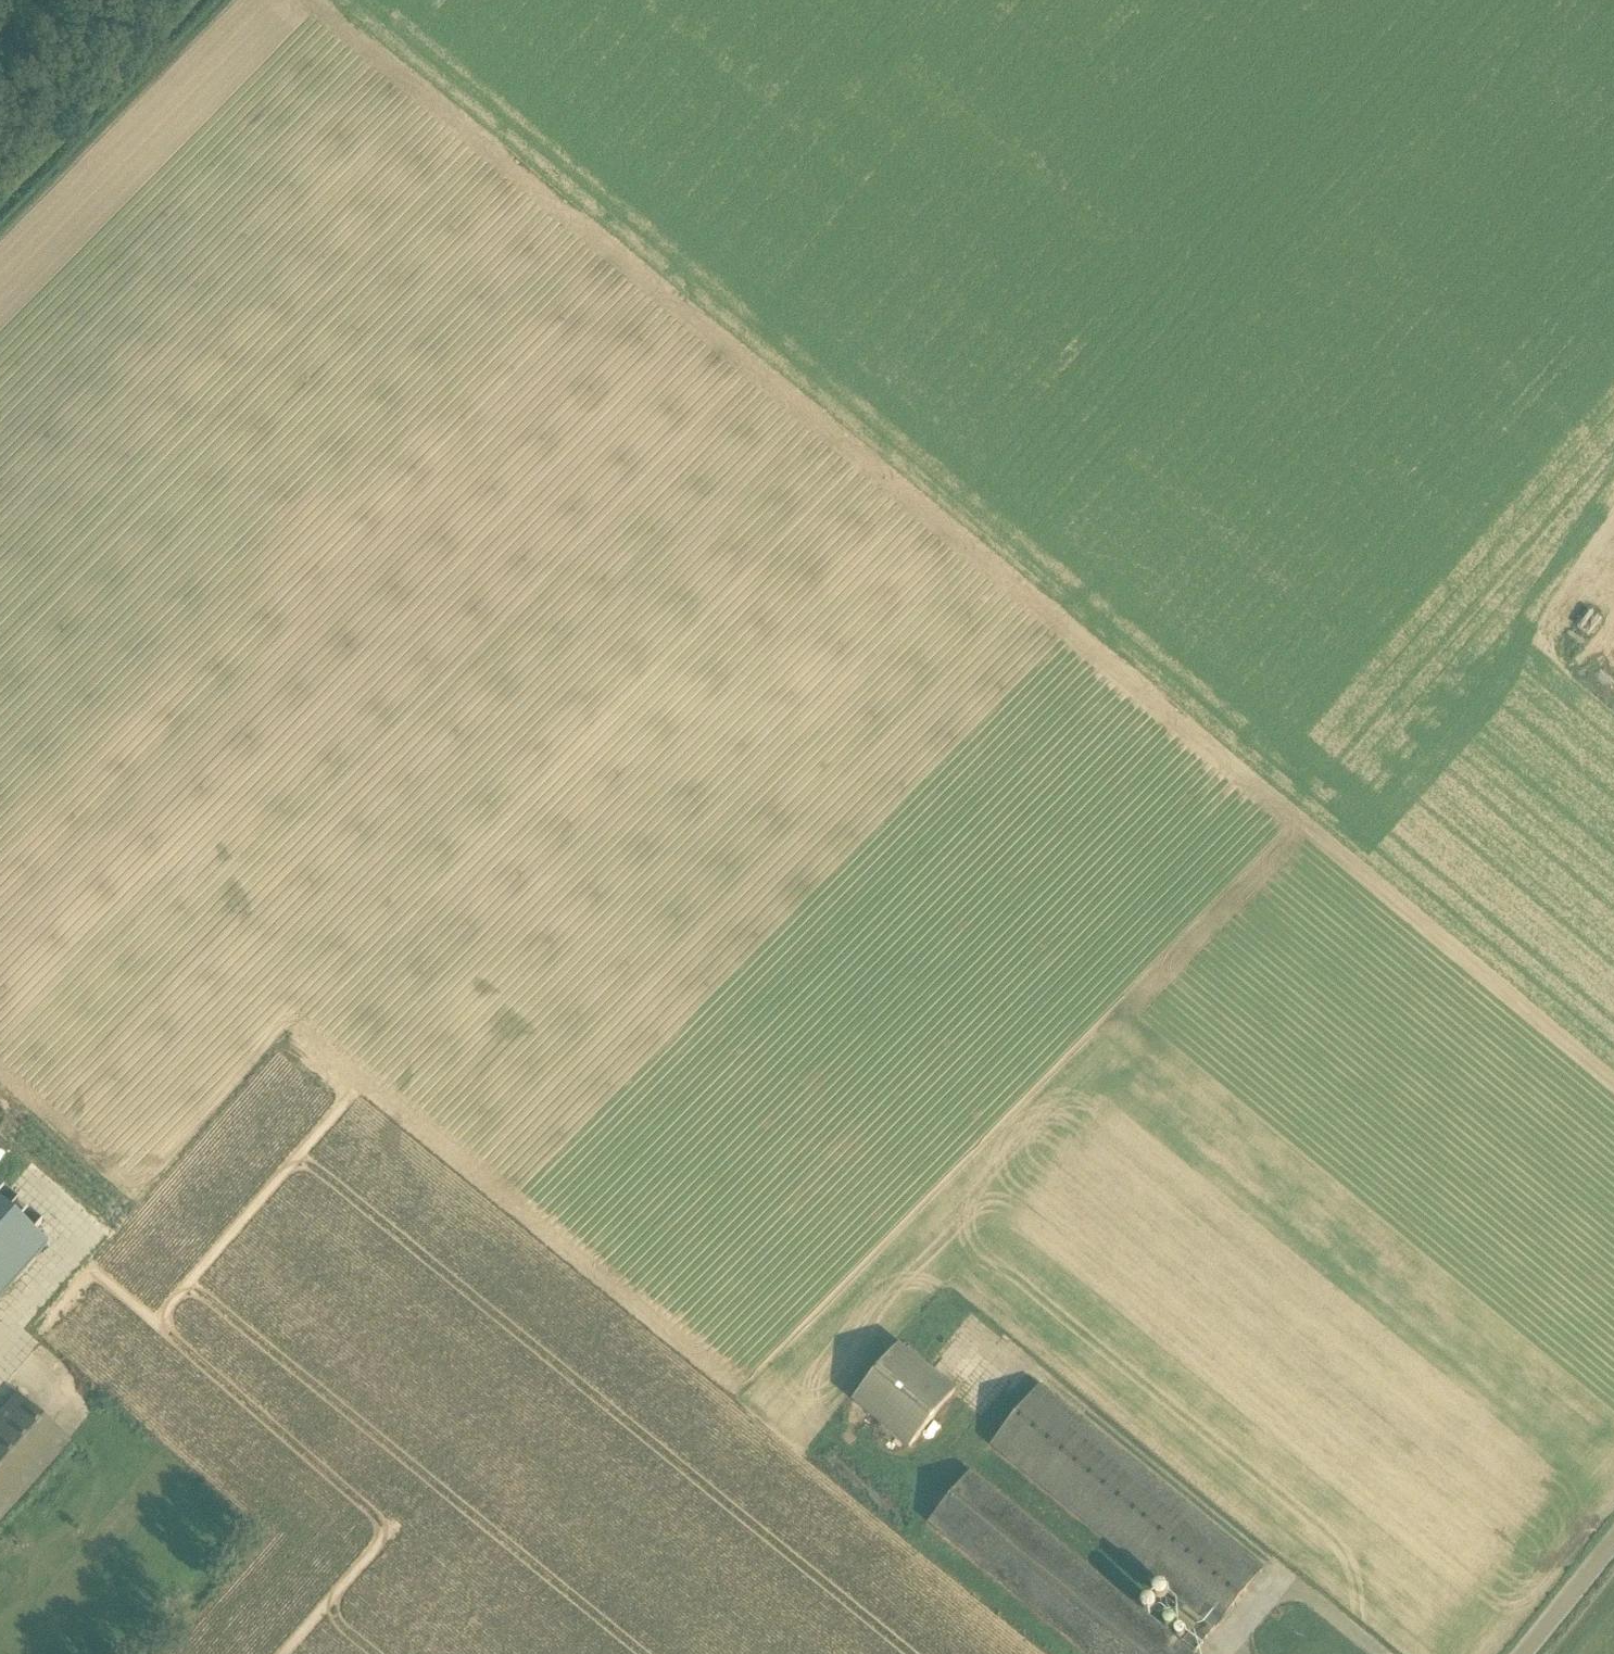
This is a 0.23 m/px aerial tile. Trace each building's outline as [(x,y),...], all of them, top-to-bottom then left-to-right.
[(32,1262),(19,1250),(28,1240),(15,1228),(5,1237),(0,1233),(0,1296),(32,1262)] [(910,1450),(958,1391),(900,1344),(852,1403),(910,1450)] [(0,1413),(0,1525),(96,1418),(40,1369),(0,1413)] [(1040,1389),(1022,1411),(1005,1398),(994,1411),(1011,1425),(994,1446),(1170,1590),(1147,1620),(969,1475),(930,1522),(1091,1653),(1195,1653),(1217,1627),(1217,1628),(1263,1572),(1040,1389)]
